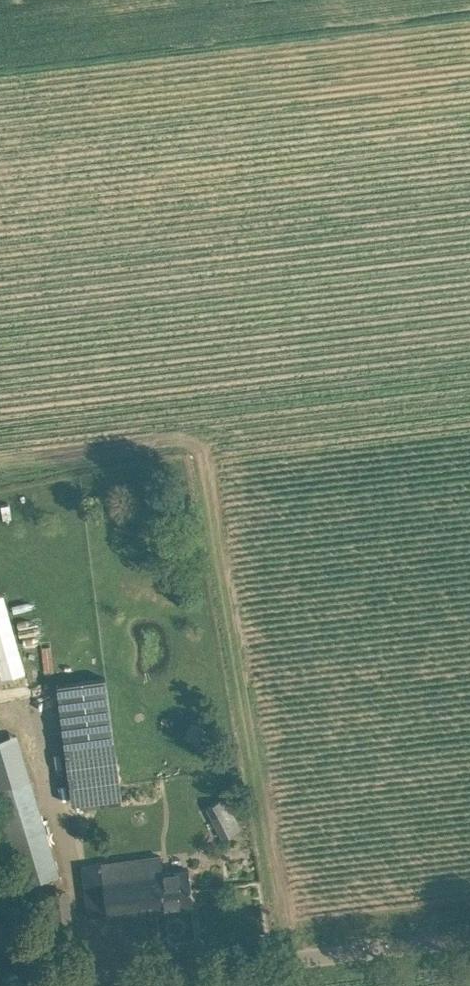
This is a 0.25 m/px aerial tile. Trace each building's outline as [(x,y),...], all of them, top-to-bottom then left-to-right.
[(121,793),(108,677),(59,683),(73,798),(121,793)] [(22,884),(26,882),(59,872),(29,776),(6,783),(0,785),(0,811),(22,884)] [(208,810),(219,837),(239,828),(228,801),(208,810)] [(89,915),(194,902),(189,868),(163,871),(161,855),(82,865),(89,915)]
